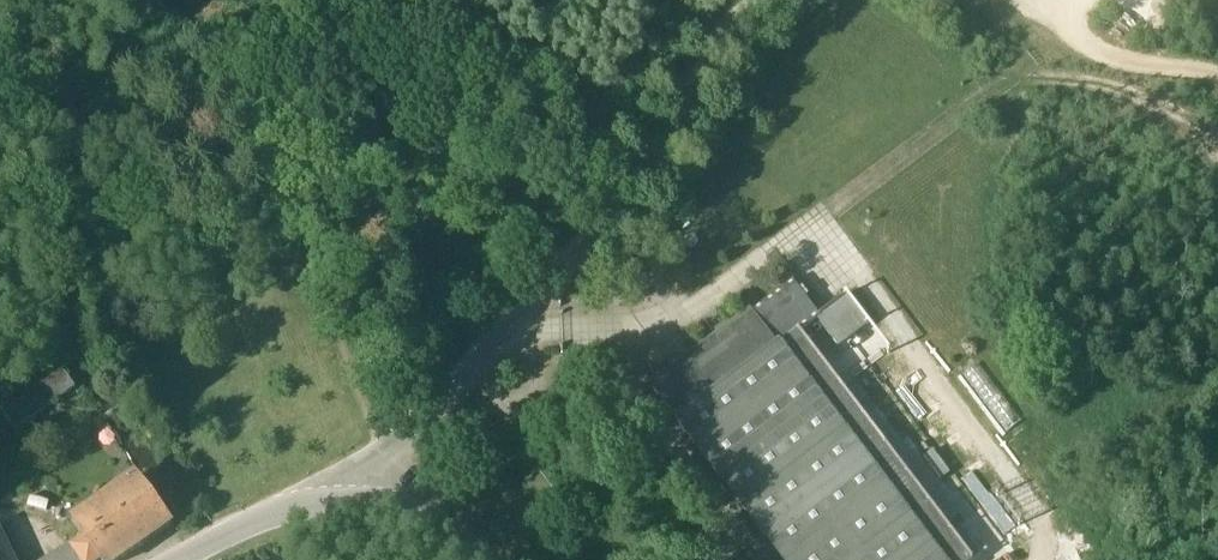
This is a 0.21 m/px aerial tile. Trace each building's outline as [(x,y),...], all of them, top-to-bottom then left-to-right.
[(751,314),(652,388),(677,421),(776,346),(751,314)] [(677,421),(783,559),(939,559),(776,346),(677,421)] [(1013,417),(981,361),(965,370),(997,426),(1013,417)] [(58,366),(2,413),(15,428),(71,381),(58,366)] [(173,525),(135,476),(112,492),(147,542),(173,525)] [(112,492),(71,522),(85,542),(97,559),(121,559),(147,542),(112,492)] [(72,551),(78,559),(97,559),(85,542),(72,551)] [(57,559),(78,559),(72,551),(72,550),(57,559)]
